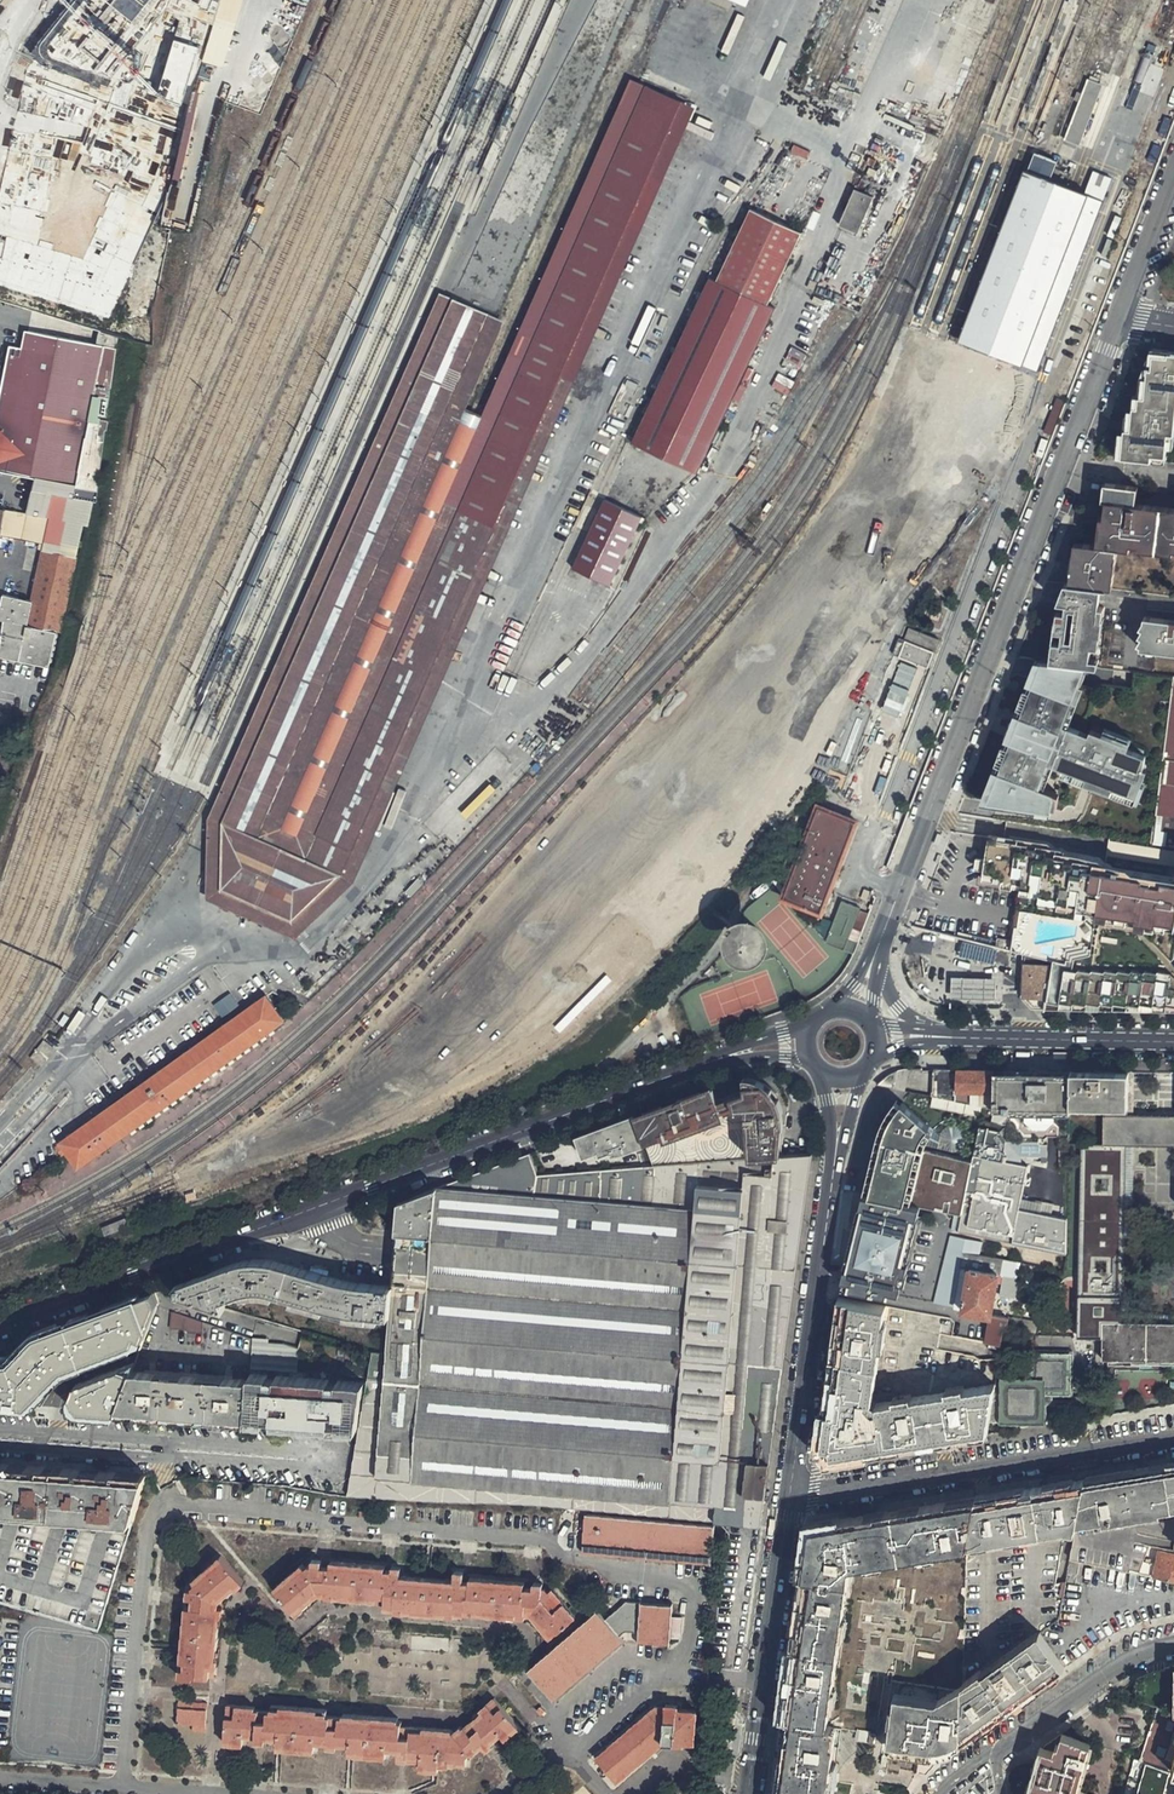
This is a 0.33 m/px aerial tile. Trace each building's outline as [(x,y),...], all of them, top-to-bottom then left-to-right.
[(137,11),(211,28),(220,0),(75,0),(42,40),(40,47),(40,50),(42,55),(45,57),(89,71),(137,11)] [(730,8),(734,0),(711,0),(730,8)] [(444,293),(440,291),(208,818),(208,827),(207,898),(296,938),(354,882),(696,107),(632,79),(631,78),(482,415),(468,409),(507,320),(444,293)] [(0,194),(0,200),(49,211),(60,160),(167,192),(183,130),(44,80),(37,79),(31,81),(27,83),(22,87),(0,194)] [(1080,144),(1102,86),(1088,81),(1067,139),(1080,144)] [(1037,369),(1103,199),(1028,170),(962,339),(1037,369)] [(858,232),(874,196),(855,188),(839,224),(858,232)] [(0,235),(0,284),(107,318),(157,213),(115,193),(83,260),(0,235)] [(751,208),(716,280),(767,304),(801,232),(751,208)] [(767,304),(716,280),(709,277),(632,442),(697,472),(775,308),(767,304)] [(28,312),(22,353),(6,350),(0,384),(0,475),(34,480),(28,515),(31,516),(39,517),(43,518),(46,519),(52,498),(91,503),(94,503),(97,493),(102,454),(103,438),(108,404),(109,399),(118,335),(105,333),(103,332),(28,312)] [(1099,451),(1173,460),(1173,352),(1133,347),(1106,417),(1147,422),(1145,434),(1102,429),(1099,451)] [(1042,433),(1052,437),(1065,403),(1056,399),(1042,433)] [(1112,588),(1116,546),(1129,547),(1130,543),(1138,544),(1155,546),(1173,548),(1173,517),(1160,515),(1144,514),(1145,502),(1136,501),(1137,486),(1107,483),(1105,500),(1103,516),(1100,545),(1096,544),(1072,542),(1071,553),(1077,554),(1076,563),(1085,564),(1084,572),(1069,570),(1068,583),(1099,586),(1112,588)] [(91,503),(52,498),(46,519),(43,518),(39,517),(31,549),(42,552),(30,602),(1,597),(0,602),(0,622),(2,623),(0,639),(0,658),(47,668),(55,634),(58,634),(82,525),(87,525),(91,503)] [(611,585),(643,516),(605,499),(573,567),(611,585)] [(1144,514),(1160,515),(1161,504),(1145,502),(1144,514)] [(1161,504),(1160,515),(1173,517),(1173,505),(1161,504)] [(31,549),(39,517),(31,516),(25,547),(31,549)] [(1070,562),(1069,570),(1084,572),(1085,564),(1076,563),(1070,562)] [(1054,616),(1052,631),(1060,632),(1059,640),(1051,639),(1048,660),(1090,665),(1091,657),(1092,644),(1101,645),(1105,606),(1097,605),(1099,586),(1068,583),(1067,582),(1064,610),(1055,609),(1054,616)] [(1067,582),(1065,582),(1051,615),(1054,616),(1055,609),(1064,610),(1067,582)] [(1169,622),(1169,618),(1143,615),(1139,647),(1173,651),(1173,623),(1169,622)] [(874,806),(938,640),(908,628),(904,639),(899,638),(870,711),(875,713),(844,795),(874,806)] [(1015,656),(956,812),(1140,843),(1152,844),(1172,674),(1098,666),(1090,665),(1048,660),(1015,656)] [(1099,658),(1091,657),(1090,665),(1098,666),(1099,658)] [(1152,844),(1173,848),(1173,675),(1172,674),(1152,844)] [(834,878),(856,824),(820,810),(801,861),(792,858),(784,876),(794,880),(786,901),(820,914),(830,890),(834,889),(837,881),(834,878)] [(1107,865),(1093,855),(1065,851),(1060,846),(1046,845),(1038,839),(992,833),(986,878),(1005,881),(1005,886),(1024,889),(1015,950),(1027,953),(1051,960),(1043,1007),(1043,1010),(1173,1013),(1173,875),(1107,865)] [(872,906),(873,901),(864,898),(862,902),(872,906)] [(869,913),(841,903),(834,922),(826,943),(853,954),(869,913)] [(1031,1006),(1043,1007),(1051,960),(1027,953),(1022,998),(1031,1006)] [(995,981),(951,979),(950,1001),(994,1003),(995,981)] [(284,1021),(267,996),(106,1108),(108,1110),(64,1140),(63,1138),(59,1141),(65,1150),(76,1165),(284,1021)] [(932,1097),(955,1102),(956,1069),(944,1069),(933,1069),(932,1097)] [(996,1109),(1009,1112),(1030,1116),(1033,1071),(956,1069),(955,1102),(991,1109),(992,1097),(996,1098),(996,1109)] [(893,1073),(891,1088),(897,1089),(901,1070),(893,1073)] [(992,1117),(990,1116),(989,1122),(978,1120),(972,1155),(1002,1162),(1003,1157),(1007,1158),(1015,1152),(1015,1148),(1034,1148),(1037,1144),(1037,1143),(1037,1142),(1037,1140),(1038,1139),(1039,1138),(1041,1138),(1042,1138),(1044,1139),(1045,1140),(1048,1137),(1068,1137),(1068,1115),(1069,1071),(1033,1071),(1030,1116),(1009,1112),(1007,1125),(992,1117)] [(1101,1145),(1078,1144),(1077,1295),(1099,1295),(1122,1296),(1124,1210),(1126,1145),(1173,1146),(1173,1115),(1126,1114),(1127,1073),(1098,1072),(1069,1071),(1068,1115),(1102,1116),(1101,1145)] [(877,1085),(891,1088),(893,1073),(883,1079),(877,1085)] [(777,1157),(782,1156),(786,1118),(786,1107),(783,1098),(780,1090),(774,1083),(770,1078),(768,1076),(762,1075),(755,1074),(747,1075),(750,1083),(763,1077),(770,1085),(774,1090),(776,1094),(777,1097),(779,1101),(780,1104),(781,1107),(782,1111),(782,1125),(776,1125),(777,1157)] [(688,1102),(685,1095),(675,1099),(678,1106),(637,1121),(645,1142),(654,1165),(777,1157),(776,1125),(782,1125),(782,1111),(781,1107),(780,1104),(779,1101),(777,1097),(776,1094),(774,1090),(770,1085),(763,1077),(750,1083),(753,1092),(722,1104),(719,1095),(717,1091),(688,1102)] [(753,1092),(750,1083),(719,1095),(722,1104),(753,1092)] [(717,1091),(715,1084),(685,1095),(688,1102),(717,1091)] [(678,1106),(675,1099),(634,1114),(635,1116),(637,1121),(678,1106)] [(902,1104),(895,1101),(893,1103),(886,1115),(882,1123),(879,1131),(876,1140),(863,1194),(869,1196),(883,1140),(884,1136),(890,1124),(895,1114),(902,1104)] [(921,1141),(928,1129),(902,1104),(895,1114),(890,1124),(884,1136),(883,1140),(869,1196),(909,1204),(961,1214),(971,1160),(917,1150),(921,1141)] [(108,1110),(106,1108),(63,1138),(64,1140),(108,1110)] [(635,1116),(634,1114),(576,1136),(584,1155),(599,1151),(600,1154),(612,1151),(616,1153),(625,1151),(645,1142),(637,1121),(635,1116)] [(65,1150),(59,1141),(54,1145),(60,1154),(65,1150)] [(358,1423),(357,1431),(347,1492),(347,1496),(456,1501),(494,1501),(508,1502),(721,1521),(761,1525),(771,1454),(812,1154),(782,1156),(777,1157),(654,1165),(537,1173),(530,1153),(398,1202),(392,1286),(389,1328),(387,1354),(370,1353),(367,1370),(366,1380),(358,1423)] [(1026,1167),(1002,1162),(972,1155),(971,1160),(961,1214),(957,1231),(1065,1255),(1066,1220),(1017,1210),(1026,1167)] [(897,1259),(909,1204),(869,1196),(859,1251),(897,1259)] [(840,1287),(844,1288),(952,1309),(962,1258),(970,1259),(971,1253),(1019,1262),(1046,1267),(1065,1272),(1065,1255),(957,1231),(961,1214),(909,1204),(897,1259),(859,1251),(843,1248),(840,1287)] [(984,1341),(1000,1344),(1003,1328),(1034,1333),(1036,1322),(990,1314),(994,1292),(1013,1295),(1019,1262),(971,1253),(970,1259),(961,1310),(989,1315),(984,1341)] [(962,1258),(952,1309),(961,1310),(970,1259),(962,1258)] [(227,1265),(174,1284),(178,1295),(224,1309),(223,1301),(232,1297),(245,1293),(251,1292),(267,1292),(278,1294),(294,1299),(297,1301),(299,1301),(301,1302),(298,1313),(318,1318),(336,1323),(353,1326),(372,1328),(389,1328),(392,1286),(361,1283),(342,1279),(308,1270),(279,1262),(269,1260),(258,1259),(252,1259),(246,1260),(227,1265)] [(839,1298),(830,1357),(836,1358),(843,1299),(839,1298)] [(955,1439),(985,1434),(987,1423),(993,1387),(985,1385),(875,1403),(871,1400),(886,1306),(843,1299),(836,1358),(830,1357),(828,1357),(814,1450),(825,1451),(826,1460),(854,1455),(955,1439)] [(120,1311),(97,1320),(88,1323),(67,1331),(77,1358),(130,1338),(120,1311)] [(201,1322),(171,1312),(171,1329),(183,1332),(184,1335),(200,1333),(201,1322)] [(1104,1314),(1101,1415),(1173,1402),(1173,1315),(1104,1314)] [(254,1337),(250,1367),(296,1370),(299,1347),(268,1342),(268,1338),(254,1337)] [(11,1352),(2,1356),(0,1357),(0,1387),(47,1370),(37,1342),(11,1352)] [(2,1356),(11,1352),(9,1348),(0,1351),(2,1356)] [(993,1387),(987,1423),(1043,1424),(1044,1395),(1069,1396),(1072,1394),(1073,1352),(1070,1350),(1018,1349),(1016,1351),(1016,1376),(995,1376),(993,1387)] [(97,1411),(114,1412),(129,1373),(132,1365),(115,1360),(97,1411)] [(129,1373),(114,1412),(114,1413),(244,1422),(245,1416),(246,1416),(262,1417),(336,1421),(355,1422),(358,1423),(366,1380),(345,1379),(345,1382),(335,1381),(335,1378),(276,1375),(276,1377),(267,1376),(267,1374),(249,1373),(249,1380),(129,1373)] [(82,1409),(85,1379),(69,1377),(68,1385),(51,1384),(50,1407),(82,1409)] [(354,1430),(355,1422),(336,1421),(335,1429),(354,1430)] [(131,1523),(146,1475),(0,1465),(0,1514),(131,1523)] [(1085,1479),(1078,1525),(1173,1508),(1173,1465),(1114,1474),(1085,1479)] [(693,1790),(699,1751),(707,1678),(710,1665),(729,1531),(721,1521),(508,1502),(494,1501),(456,1501),(347,1496),(283,1485),(183,1477),(147,1474),(146,1475),(131,1523),(97,1629),(0,1602),(0,1793),(692,1793),(693,1790)] [(1027,1488),(977,1496),(966,1546),(1078,1525),(1085,1479),(1027,1488)] [(937,1502),(811,1522),(807,1531),(806,1538),(796,1613),(789,1670),(782,1720),(797,1721),(794,1742),(788,1741),(786,1756),(782,1793),(828,1793),(837,1728),(831,1727),(853,1564),(966,1546),(977,1496),(937,1502)] [(1159,1551),(1154,1577),(1173,1581),(1173,1554),(1159,1551)] [(962,1686),(961,1696),(947,1694),(946,1702),(938,1700),(938,1703),(899,1698),(892,1746),(926,1751),(926,1749),(934,1750),(935,1746),(941,1747),(952,1748),(953,1747),(954,1741),(960,1743),(1006,1709),(1062,1669),(1037,1634),(962,1686)] [(1146,1675),(1143,1700),(1159,1705),(1173,1709),(1173,1667),(1146,1675)] [(1159,1705),(1139,1760),(1170,1771),(1164,1793),(1173,1793),(1173,1709),(1159,1705)] [(786,1756),(788,1741),(794,1742),(797,1721),(782,1720),(779,1740),(772,1785),(772,1793),(782,1793),(786,1756)] [(845,1729),(837,1728),(828,1793),(836,1793),(845,1729)] [(1097,1790),(1079,1785),(1091,1742),(1063,1732),(1044,1743),(1044,1747),(1034,1793),(1096,1793),(1097,1790)] [(1044,1747),(1040,1746),(1027,1793),(1034,1793),(1044,1747)]
